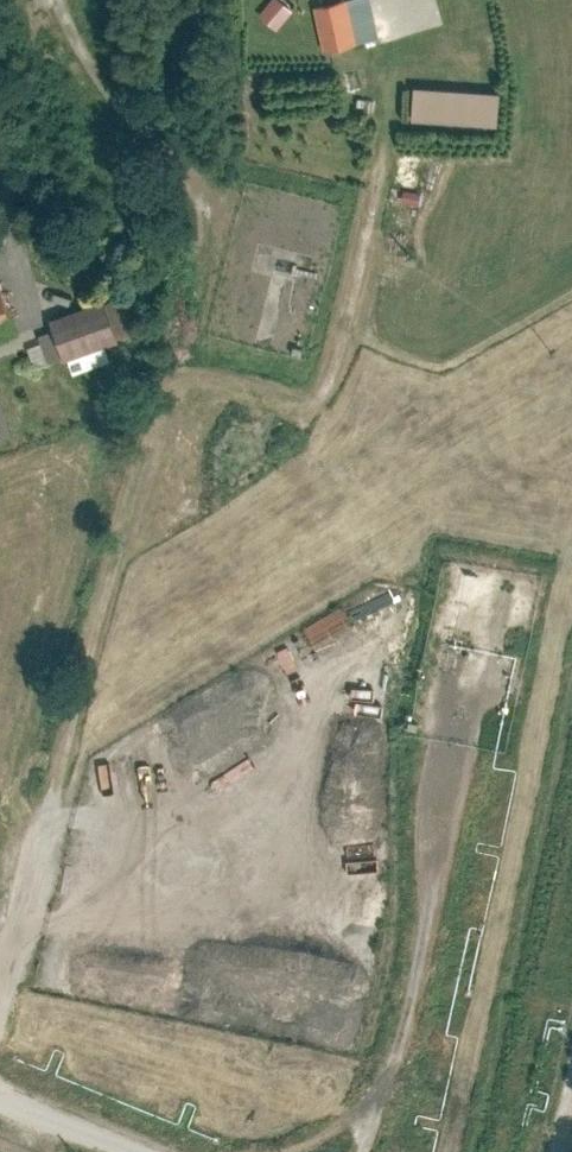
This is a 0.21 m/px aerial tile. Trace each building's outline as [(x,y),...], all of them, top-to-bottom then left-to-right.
[(257,12),(275,28),(293,8),(284,0),(268,0),(257,12)] [(314,4),(324,49),(380,36),(372,0),(333,0),(314,4)] [(503,87),(413,82),(410,118),(501,123),(503,87)] [(0,282),(0,339),(18,333),(0,282)] [(129,288),(106,297),(120,335),(144,326),(129,288)] [(105,294),(49,314),(64,355),(120,335),(106,297),(105,294)] [(47,335),(25,342),(33,364),(54,357),(47,335)] [(0,402),(0,432),(11,428),(2,401),(0,402)] [(344,608),(305,623),(311,638),(350,623),(344,608)]
